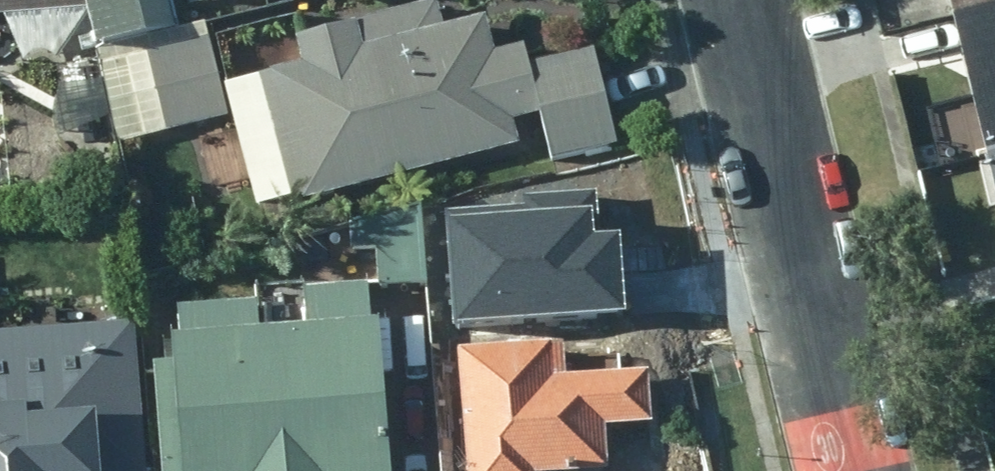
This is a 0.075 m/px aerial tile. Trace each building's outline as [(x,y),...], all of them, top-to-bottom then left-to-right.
[(73,18),(77,64),(171,36),(160,0),(0,0),(0,25),(73,18)] [(994,7),(994,0),(938,0),(943,19),(994,7)] [(994,158),(994,7),(943,19),(977,162),(994,158)] [(283,215),(511,155),(505,132),(533,124),(546,175),(620,156),(606,105),(592,54),(523,73),(518,54),(483,63),(474,31),(441,39),(434,14),(288,53),(295,78),(259,87),(272,134),(262,136),(283,215)] [(200,47),(138,59),(155,139),(218,126),(200,47)] [(977,162),(994,234),(994,158),(977,162)] [(597,193),(443,204),(451,321),(626,309),(620,229),(599,230),(597,193)] [(368,294),(416,294),(413,214),(343,236),(342,258),(367,259),(368,294)] [(350,297),(233,306),(234,321),(170,327),(173,362),(163,361),(165,385),(150,386),(158,470),(383,470),(375,385),(387,383),(381,336),(354,338),(350,297)] [(138,324),(0,335),(0,470),(149,470),(138,324)] [(446,364),(458,470),(596,470),(594,439),(640,435),(635,385),(615,386),(613,364),(556,370),(554,352),(446,364)]
